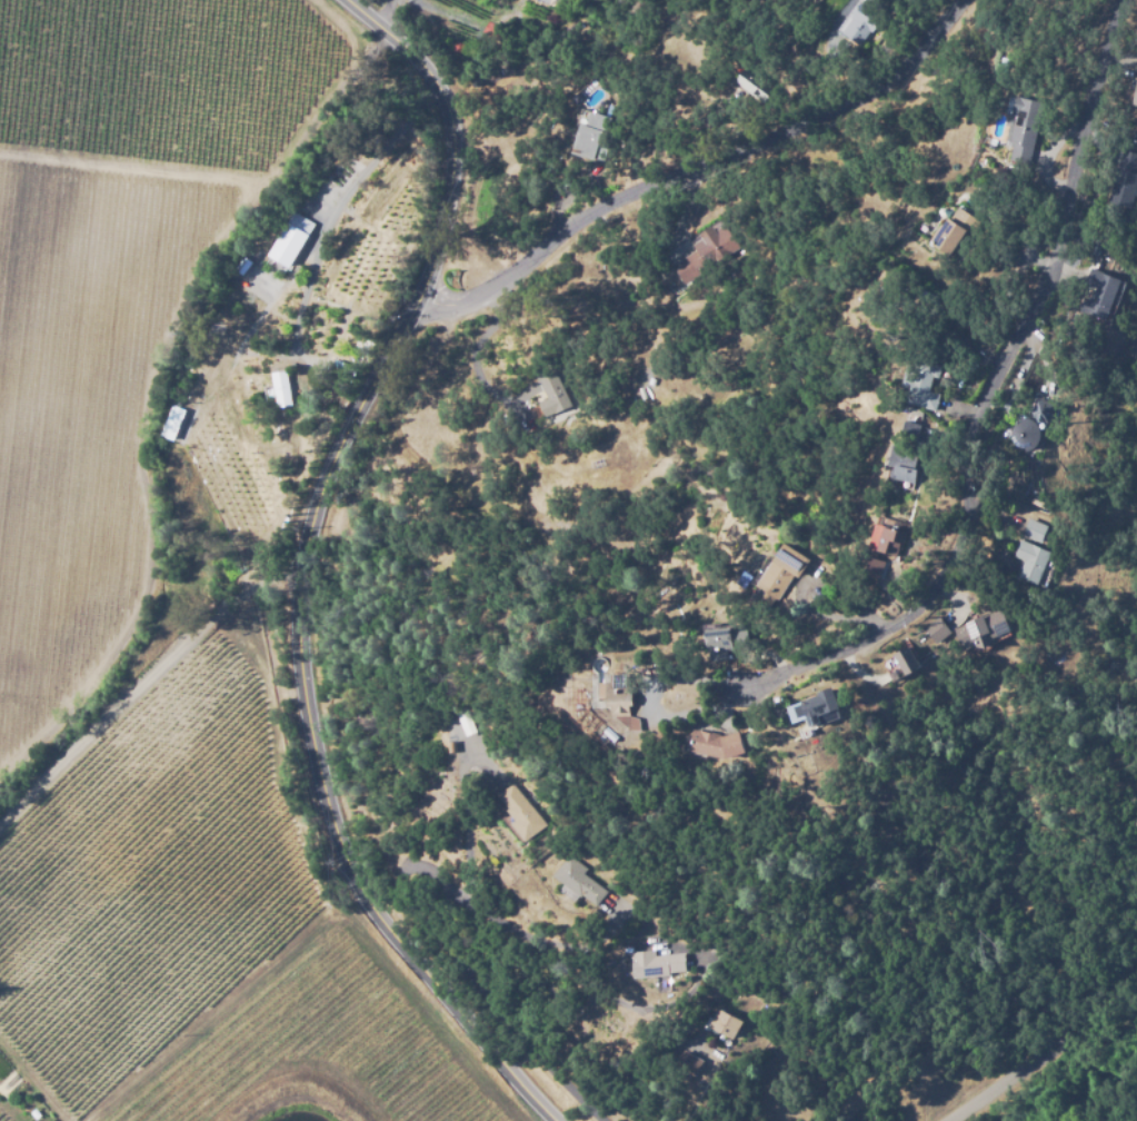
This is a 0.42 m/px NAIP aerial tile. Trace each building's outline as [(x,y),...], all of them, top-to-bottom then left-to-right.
[(865,2),(866,0),(883,0),(890,6),(884,14),(888,18),(875,36),(870,32),(860,46),(844,32),(852,20),(851,18),(864,1),(865,2)] [(774,101),(740,73),(755,54),(789,82),(774,101)] [(733,86),(765,109),(775,95),(743,71),(733,86)] [(1025,181),(1005,177),(1013,146),(1003,143),(1014,96),(1044,102),(1025,181)] [(606,162),(595,159),(595,161),(570,155),(580,123),(586,126),(590,111),(612,118),(605,142),(611,145),(606,162)] [(1124,148),(1136,152),(1136,189),(1131,208),(1108,201),(1113,186),(1109,186),(1115,166),(1118,166),(1124,148)] [(995,218),(972,203),(947,239),(970,254),(995,218)] [(954,259),(930,242),(948,217),(950,218),(959,206),(980,220),(954,259)] [(314,223),(293,211),(269,255),(290,266),(314,223)] [(685,286),(672,266),(697,250),(692,244),(724,222),(741,249),(685,286)] [(1105,320),(1077,311),(1083,297),(1091,299),(1096,287),(1083,282),(1088,267),(1119,278),(1105,320)] [(936,410),(905,403),(908,388),(901,386),(906,369),(912,371),(916,358),(942,366),(939,378),(934,376),(930,390),(940,393),(936,410)] [(946,409),(951,392),(940,388),(944,375),(950,376),(953,364),(932,358),(919,400),(946,409)] [(267,401),(275,400),(276,407),(292,404),(286,370),(272,372),(274,384),(264,386),(267,401)] [(546,421),(538,403),(547,399),(538,380),(556,373),(571,410),(546,421)] [(1025,452),(1025,448),(1021,447),(1019,447),(1017,446),(1015,444),(1013,442),(1011,439),(1010,436),(1010,434),(1010,430),(1011,428),(1014,426),(1015,424),(1017,421),(1020,420),(1020,417),(1024,416),(1027,417),(1029,418),(1033,419),(1035,421),(1037,424),(1039,427),(1040,429),(1040,433),(1040,436),(1039,439),(1038,442),(1037,445),(1035,447),(1033,449),(1029,450),(1026,452),(1025,452)] [(909,432),(940,442),(945,427),(914,417),(909,432)] [(917,440),(898,437),(902,419),(920,424),(917,440)] [(914,484),(891,477),(895,466),(887,464),(892,444),(918,452),(914,469),(917,470),(914,484)] [(1040,543),(1021,535),(1028,517),(1047,525),(1040,543)] [(901,554),(869,546),(875,524),(907,532),(901,554)] [(1037,584),(1017,576),(1024,559),(1013,555),(1019,538),(1050,550),(1037,584)] [(776,598),(756,586),(784,543),(809,559),(798,577),(791,573),(776,598)] [(893,559),(881,555),(876,572),(888,576),(893,559)] [(864,559),(881,565),(876,584),(858,579),(864,559)] [(954,629),(1006,607),(1015,627),(1011,628),(1015,634),(980,648),(977,641),(963,647),(954,629)] [(937,644),(927,631),(941,619),(951,633),(937,644)] [(709,663),(705,629),(738,626),(740,651),(729,652),(730,659),(709,663)] [(908,677),(930,666),(919,645),(898,656),(908,677)] [(884,663),(905,647),(917,666),(895,681),(884,663)] [(611,718),(610,707),(607,707),(606,700),(601,700),(600,683),(608,683),(608,675),(614,675),(615,688),(626,687),(625,674),(628,674),(629,687),(632,687),(635,707),(629,707),(630,717),(611,718)] [(807,727),(799,701),(818,695),(817,690),(831,685),(841,718),(819,725),(819,724),(807,727)] [(468,733),(462,720),(469,716),(475,730),(468,733)] [(459,737),(458,734),(450,735),(448,724),(461,721),(465,736),(459,737)] [(725,761),(686,754),(690,732),(718,734),(720,737),(740,734),(745,753),(725,761)] [(448,752),(447,740),(455,738),(456,751),(448,752)] [(525,842),(511,825),(516,822),(507,812),(508,810),(497,795),(512,784),(520,795),(527,790),(537,803),(530,807),(545,826),(525,842)] [(597,906),(582,896),(577,903),(559,891),(563,885),(552,876),(568,855),(586,869),(581,874),(607,893),(597,906)] [(701,950),(700,934),(726,932),(727,948),(701,950)] [(634,980),(631,953),(655,951),(655,956),(685,954),(686,972),(669,973),(669,976),(634,980)] [(732,1042),(708,1029),(718,1009),(744,1023),(732,1042)] [(694,1085),(670,1074),(681,1050),(706,1061),(694,1085)]
